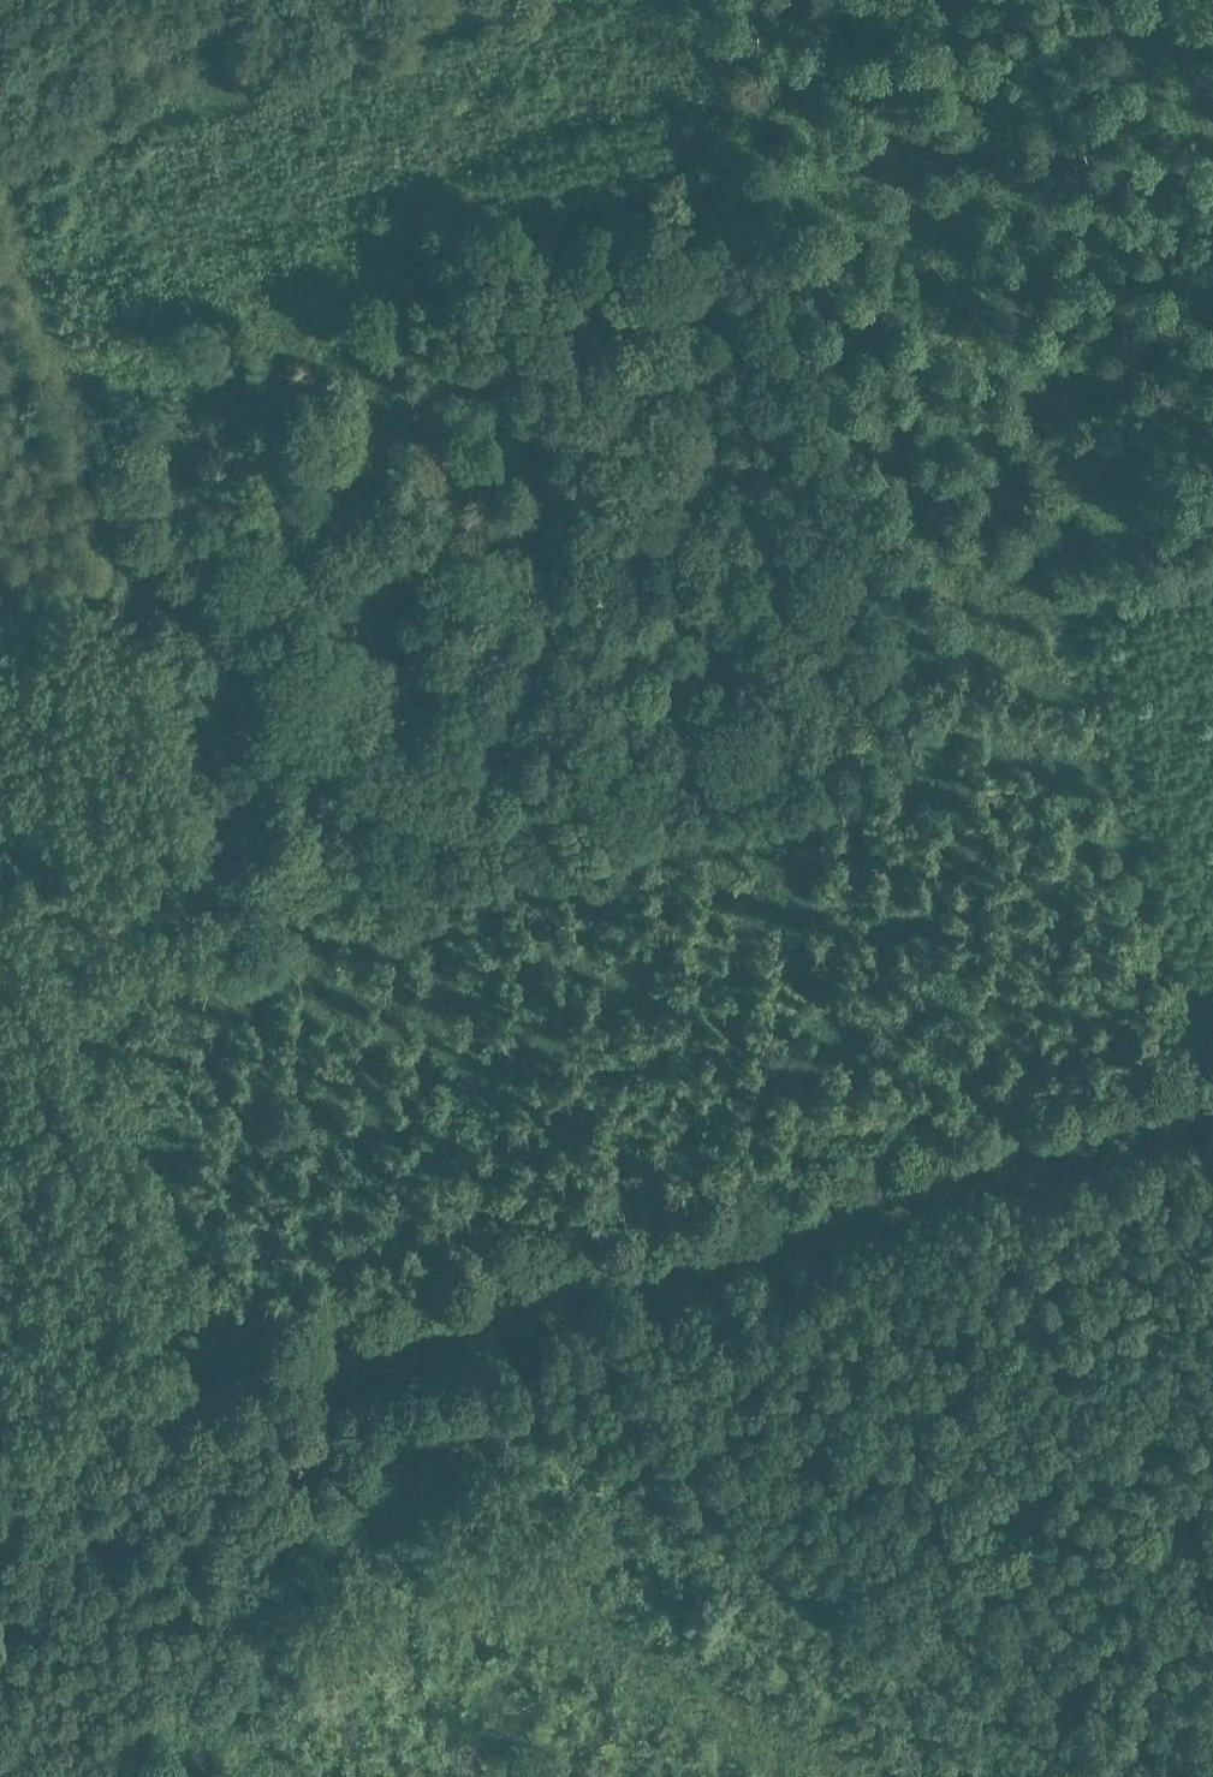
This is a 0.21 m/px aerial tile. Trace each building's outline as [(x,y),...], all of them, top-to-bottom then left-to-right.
[(47,7),(56,23),(70,15),(62,0),(59,0),(47,7)]
